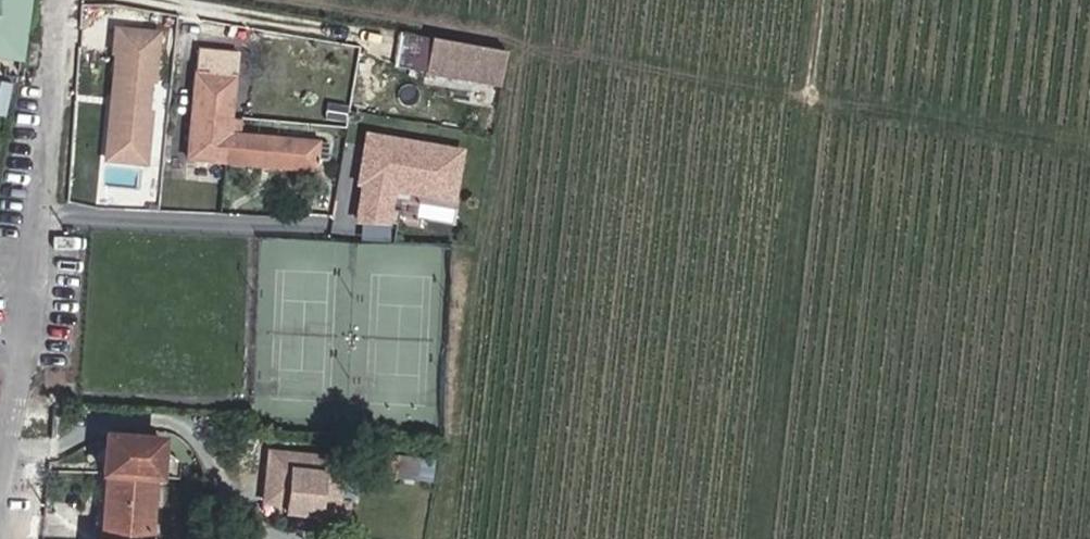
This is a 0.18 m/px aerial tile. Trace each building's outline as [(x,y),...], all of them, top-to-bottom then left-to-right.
[(35,44),(37,0),(0,0),(0,40),(35,44)] [(159,27),(110,23),(100,160),(149,165),(159,27)] [(436,73),(442,38),(412,33),(406,67),(436,73)] [(509,85),(515,51),(442,38),(436,73),(509,85)] [(244,80),(200,73),(192,163),(328,176),(329,140),(250,134),(249,121),(240,120),(244,80)] [(462,145),(361,127),(353,184),(356,184),(352,219),(389,225),(394,191),(452,202),(462,145)] [(157,478),(166,478),(169,440),(108,437),(107,474),(115,475),(157,478)] [(401,485),(424,486),(426,459),(403,458),(401,485)] [(349,509),(350,465),(276,462),(274,512),(298,513),(298,521),(327,522),(327,532),(357,533),(358,509),(349,509)] [(157,478),(115,475),(112,538),(156,538),(157,478)]
